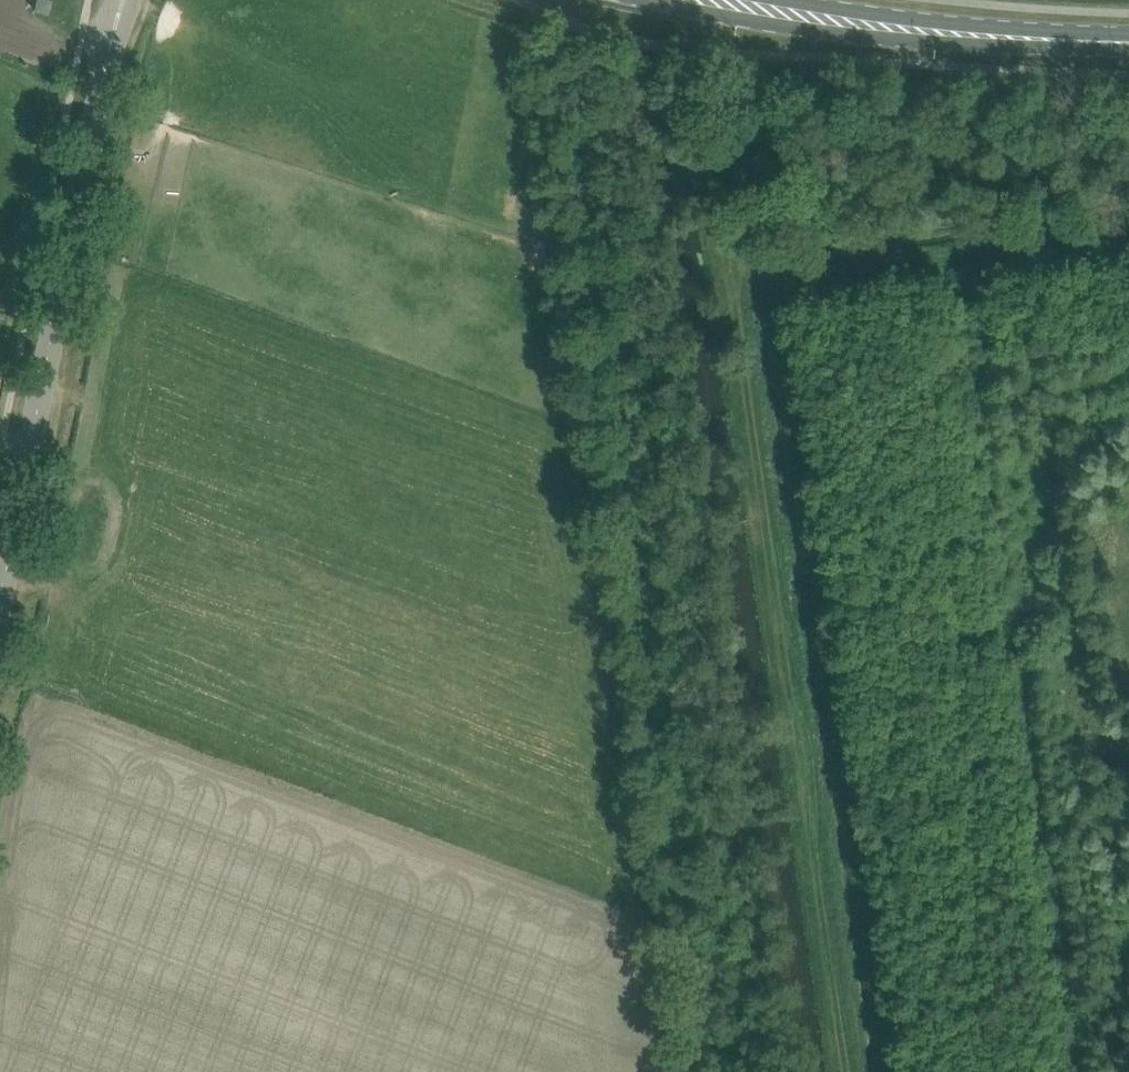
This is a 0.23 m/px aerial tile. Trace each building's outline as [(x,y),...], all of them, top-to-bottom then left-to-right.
[(36,9),(48,12),(52,0),(39,0),(36,9)]
